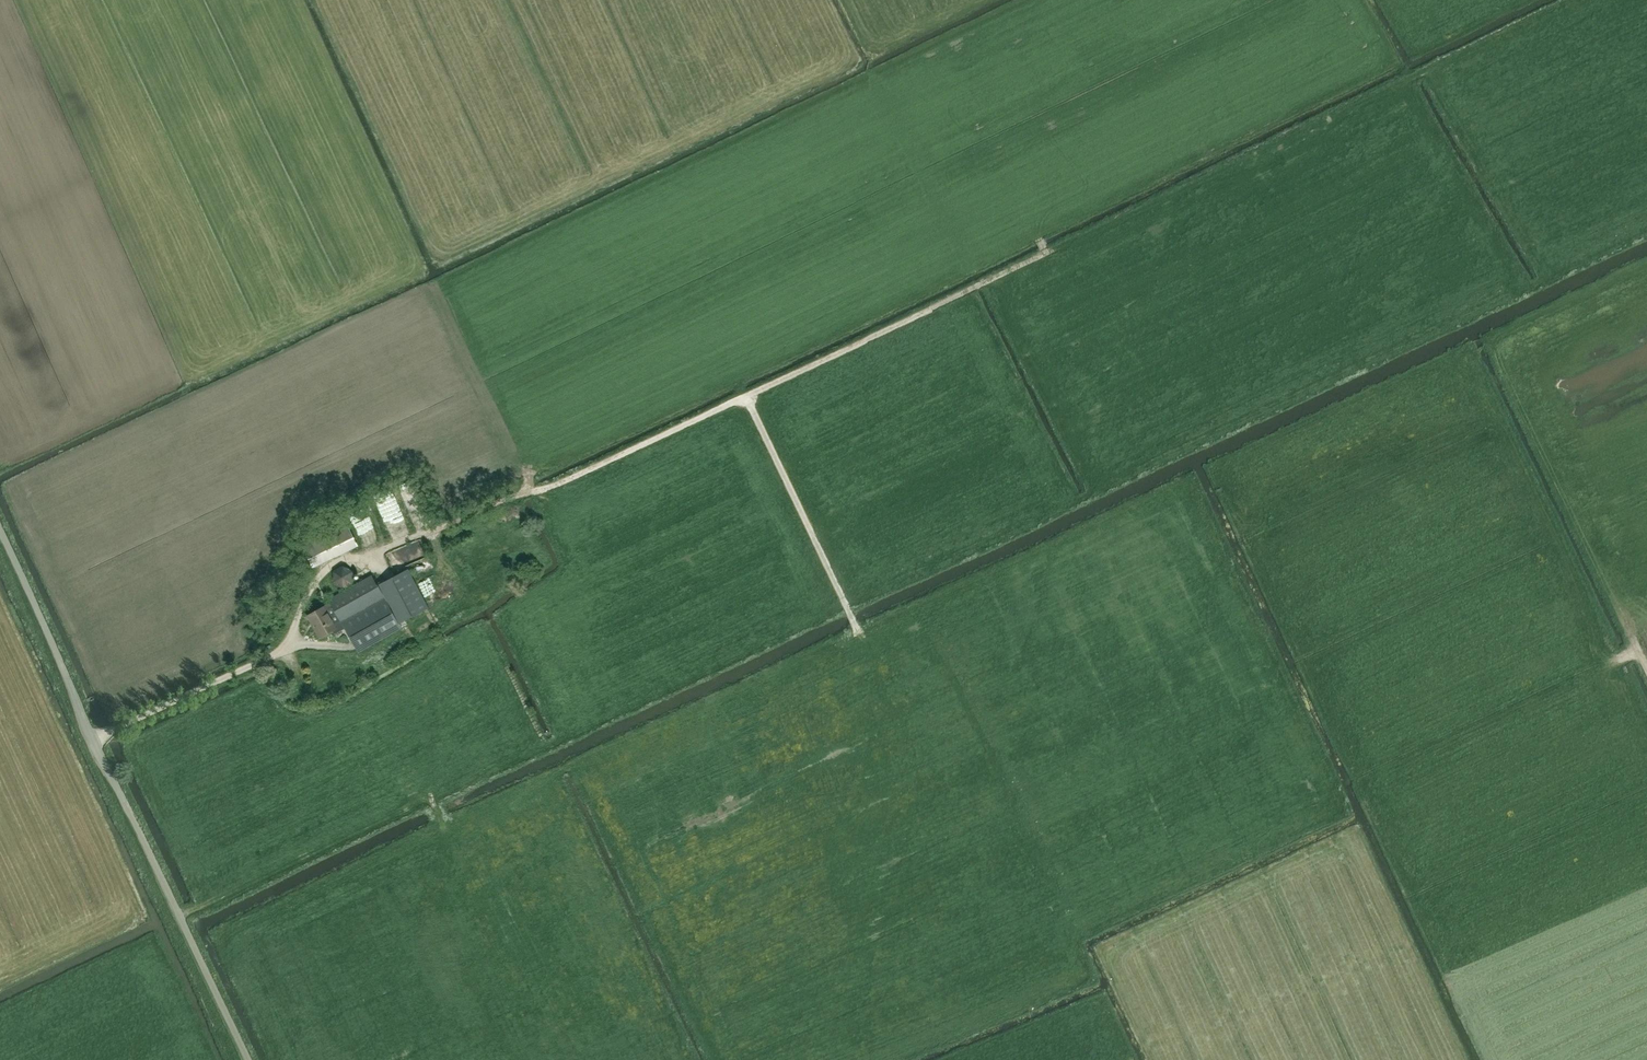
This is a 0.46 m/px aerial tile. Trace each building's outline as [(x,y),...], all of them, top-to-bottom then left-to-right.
[(1046,244),(1051,242),(1048,235),(1042,237),(1046,244)] [(400,497),(386,500),(388,511),(402,508),(400,497)] [(354,511),(359,530),(386,523),(381,504),(354,511)] [(389,513),(397,532),(411,527),(403,508),(389,513)] [(301,544),(313,568),(358,546),(347,523),(301,544)] [(372,576),(328,599),(330,603),(307,616),(308,616),(309,616),(314,625),(313,625),(320,638),(333,631),(335,634),(345,628),(358,652),(402,628),(399,623),(428,608),(407,570),(384,582),(383,581),(376,585),(372,576)] [(1628,661),(1630,660),(1628,654),(1618,658),(1624,672),(1631,669),(1628,661)]
